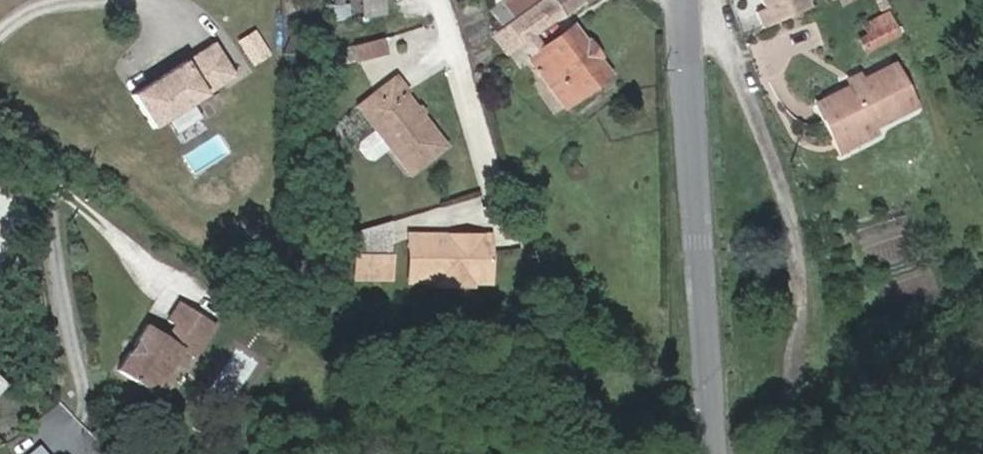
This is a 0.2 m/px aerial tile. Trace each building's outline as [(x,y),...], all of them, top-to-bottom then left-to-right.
[(382,0),(362,0),(364,17),(384,13),(382,0)] [(506,0),(502,0),(488,10),(500,26),(516,14),(506,0)] [(534,0),(506,0),(516,14),(534,0)] [(599,58),(601,57),(588,40),(587,41),(575,25),(544,47),(533,33),(580,0),(543,0),(512,23),(524,40),(525,40),(536,56),(531,59),(567,108),(612,75),(599,58)] [(806,0),(760,0),(764,9),(754,13),(761,29),(809,7),(806,0)] [(891,22),(887,12),(878,17),(883,26),(891,22)] [(883,26),(878,17),(862,25),(867,34),(883,26)] [(864,51),(897,35),(891,22),(883,26),(867,34),(858,39),(864,51)] [(524,40),(512,23),(497,34),(508,51),(524,40)] [(387,54),(382,38),(352,46),(357,62),(387,54)] [(212,41),(130,93),(152,126),(234,74),(212,41)] [(915,107),(893,64),(813,104),(832,140),(869,122),(872,128),(915,107)] [(443,147),(403,93),(406,90),(396,77),(357,107),(374,130),(357,143),(357,149),(365,160),(371,161),(389,148),(409,174),(443,147)] [(838,152),(874,134),(872,128),(869,122),(832,140),(838,152)] [(389,254),(390,221),(354,232),(354,254),(389,254)] [(487,283),(487,236),(409,236),(408,282),(487,283)] [(389,278),(389,254),(354,254),(354,277),(389,278)] [(180,351),(189,336),(202,344),(215,325),(179,302),(167,320),(174,325),(166,338),(159,333),(146,325),(116,371),(152,394),(180,351)] [(166,338),(174,325),(167,320),(159,333),(166,338)] [(192,359),(202,344),(189,336),(180,351),(192,359)] [(27,453),(46,453),(38,445),(27,453)]
